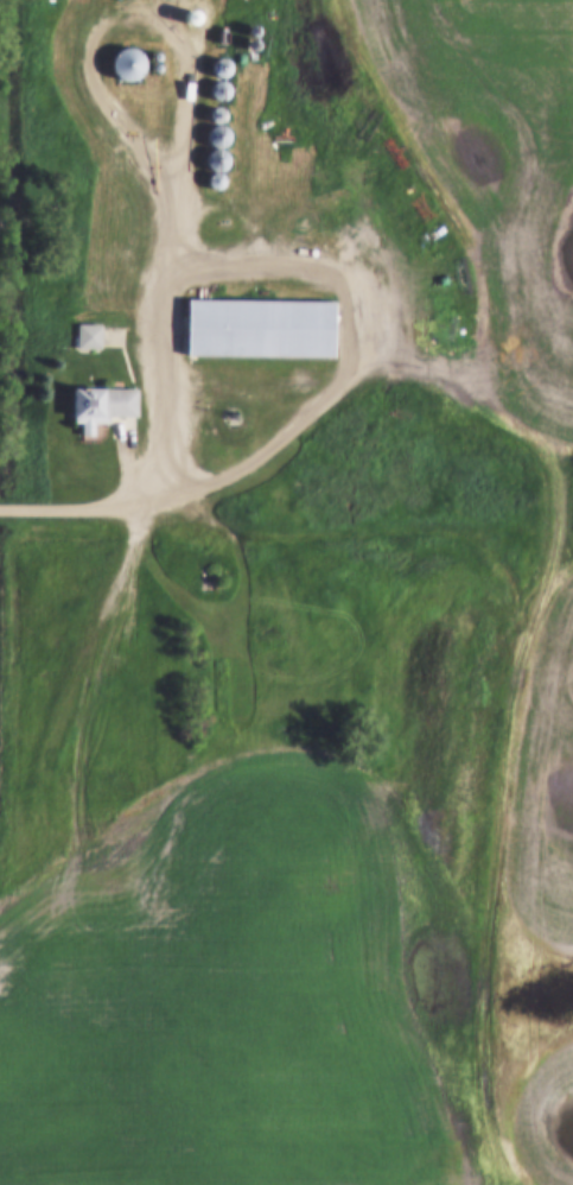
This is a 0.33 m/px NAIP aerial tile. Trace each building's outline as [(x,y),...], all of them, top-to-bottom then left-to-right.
[(145,70),(127,48),(107,66),(125,87),(145,70)] [(331,360),(331,303),(184,301),(183,358),(331,360)] [(135,391),(69,391),(69,427),(111,427),(111,441),(135,441),(135,391)]
